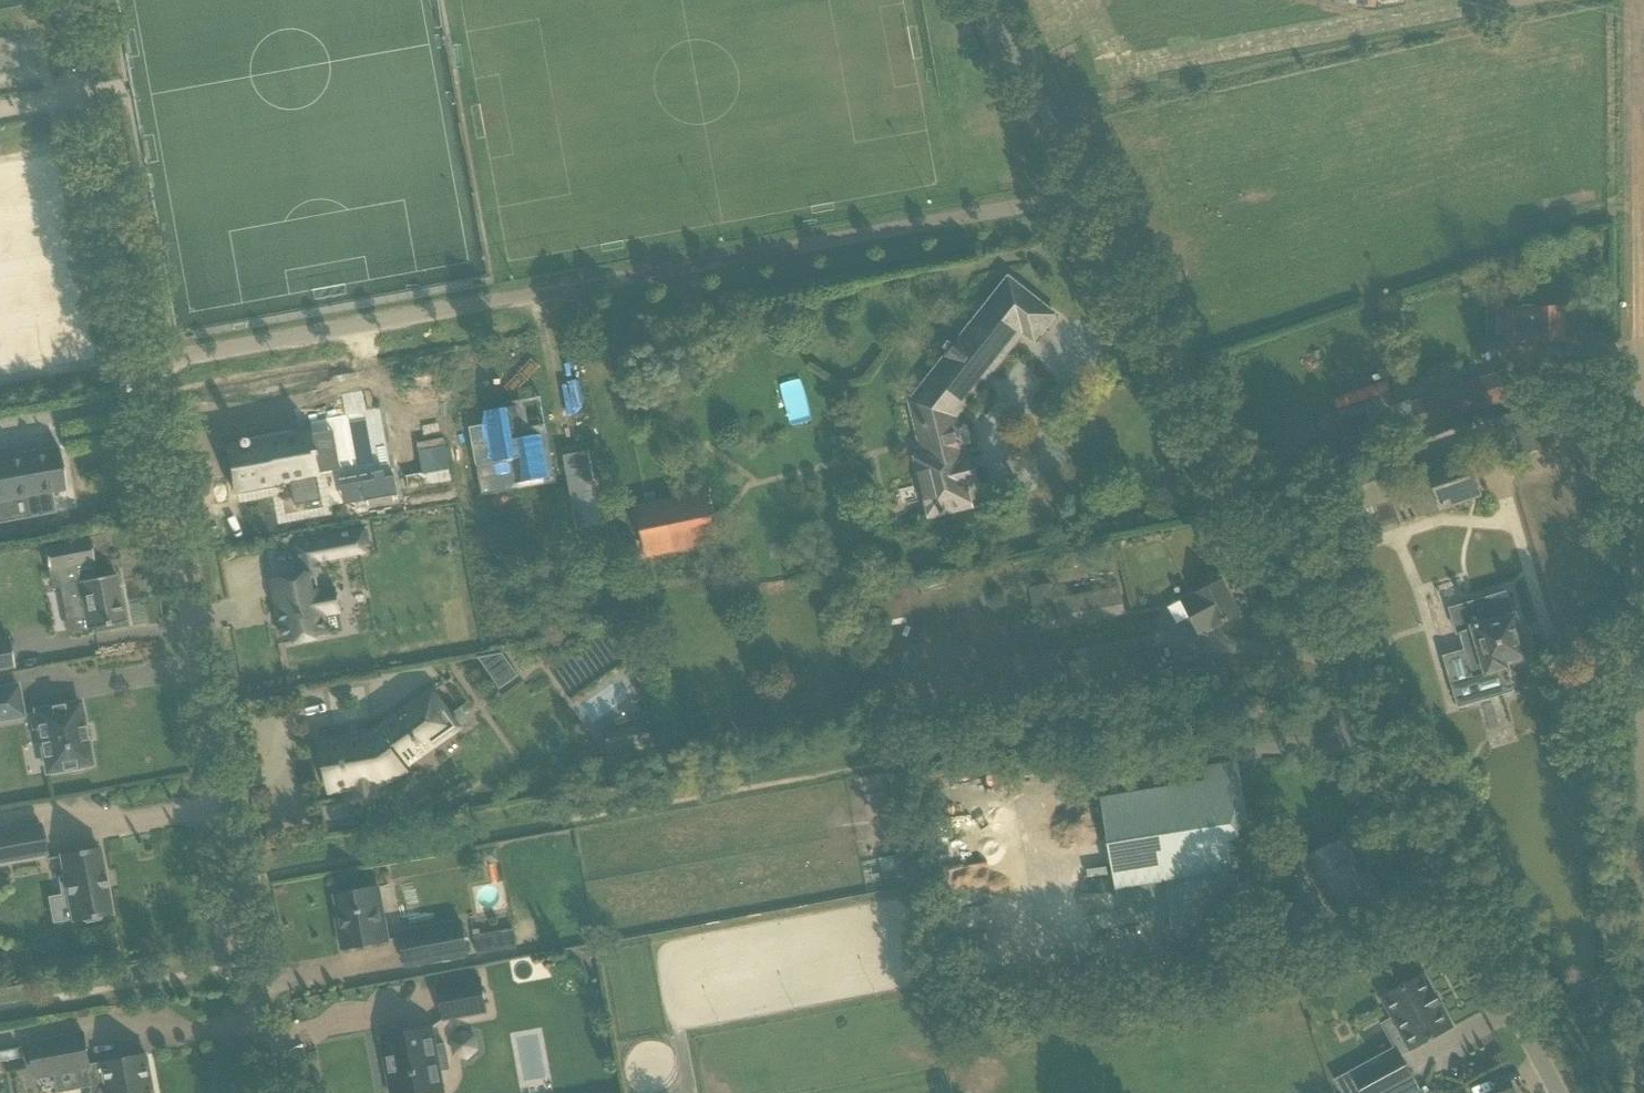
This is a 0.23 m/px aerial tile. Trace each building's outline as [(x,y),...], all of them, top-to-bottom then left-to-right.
[(915,458),(930,516),(971,506),(967,489),(978,487),(970,453),(965,454),(955,416),(1023,331),(1035,341),(1056,315),(1009,278),(911,402),(924,456),(915,458)] [(1565,306),(1543,306),(1534,306),(1535,323),(1526,323),(1526,319),(1522,319),(1521,309),(1505,310),(1506,342),(1535,341),(1535,342),(1566,342),(1565,306)] [(1506,370),(1411,403),(1419,429),(1515,396),(1506,370)] [(1367,404),(1376,429),(1400,421),(1391,396),(1367,404)] [(487,424),(469,427),(476,464),(512,458),(517,483),(549,477),(541,433),(522,437),(517,405),(504,407),(502,408),(485,411),(487,424)] [(404,430),(396,431),(403,470),(432,465),(425,426),(417,427),(404,430)] [(223,459),(223,460),(226,478),(227,479),(227,480),(228,481),(229,482),(230,482),(231,482),(233,491),(291,480),(295,506),(322,501),(318,476),(320,475),(320,473),(317,456),(320,456),(319,450),(316,451),(313,433),(313,431),(247,443),(247,442),(246,441),(246,440),(246,439),(245,439),(244,438),(243,437),(242,437),(241,437),(240,438),(239,438),(238,439),(237,440),(237,441),(237,442),(237,443),(237,444),(225,447),(227,455),(226,456),(225,456),(224,457),(224,458),(223,458),(223,459)] [(66,490),(58,447),(0,457),(0,502),(66,490)] [(588,450),(563,455),(576,529),(602,525),(588,450)] [(1432,510),(1478,494),(1464,455),(1418,471),(1432,510)] [(363,488),(365,501),(398,495),(395,475),(386,477),(385,470),(374,472),(375,479),(358,482),(359,489),(363,488)] [(646,557),(718,543),(707,490),(636,505),(646,557)] [(273,580),(285,644),(328,635),(324,614),(340,611),(336,589),(319,592),(316,573),(320,573),(318,561),(365,551),(364,547),(368,546),(365,530),(329,537),(330,540),(297,546),(302,574),(273,580)] [(48,569),(94,561),(89,539),(44,548),(48,569)] [(80,587),(60,591),(68,633),(88,629),(125,622),(116,574),(94,578),(92,567),(77,570),(79,581),(78,581),(80,587)] [(1181,600),(1168,607),(1177,624),(1190,617),(1199,635),(1213,628),(1220,625),(1239,614),(1221,580),(1201,590),(1195,593),(1196,596),(1183,603),(1181,600)] [(1052,584),(1032,588),(1034,601),(1055,597),(1052,584)] [(1055,600),(1060,624),(1125,612),(1121,588),(1055,600)] [(1507,591),(1450,608),(1457,633),(1459,633),(1472,677),(1478,697),(1512,687),(1507,668),(1506,664),(1527,657),(1526,653),(1530,651),(1527,641),(1522,640),(1515,615),(1514,615),(1507,591)] [(0,639),(0,670),(14,667),(9,637),(0,639)] [(507,663),(489,675),(501,691),(518,679),(507,663)] [(23,716),(18,685),(0,688),(0,720),(23,716)] [(459,728),(433,691),(370,735),(322,744),(323,755),(319,755),(323,780),(328,779),(330,791),(355,786),(357,798),(379,795),(377,785),(389,782),(407,770),(403,765),(407,763),(407,764),(459,728)] [(36,710),(47,771),(69,767),(72,769),(82,768),(84,765),(91,763),(86,739),(83,737),(82,729),(84,727),(79,702),(36,710)] [(658,752),(653,724),(636,727),(641,755),(658,752)] [(1202,767),(1204,780),(1204,781),(1099,798),(1113,889),(1252,867),(1236,762),(1202,767)] [(46,854),(40,824),(0,832),(0,862),(46,854)] [(1342,838),(1301,860),(1332,917),(1376,892),(1374,890),(1375,885),(1370,876),(1366,875),(1365,872),(1359,875),(1352,862),(1354,861),(1342,838)] [(111,913),(99,848),(60,855),(64,875),(58,876),(65,922),(83,918),(87,921),(98,919),(101,915),(111,913)] [(335,894),(340,918),(337,918),(343,949),(388,941),(378,886),(335,894)] [(463,920),(398,932),(404,968),(469,957),(463,920)] [(1411,1049),(1452,1027),(1439,1004),(1441,1003),(1435,993),(1434,994),(1423,974),(1382,997),(1411,1049)] [(482,978),(437,985),(442,1016),(487,1009),(482,978)] [(381,1035),(392,1092),(439,1092),(444,1092),(440,1071),(450,1069),(445,1043),(435,1045),(431,1026),(403,1031),(381,1035)] [(474,1058),(478,1034),(457,1031),(453,1055),(474,1058)] [(28,1044),(34,1079),(87,1069),(91,1092),(154,1092),(146,1055),(90,1066),(84,1033),(28,1044)] [(0,1051),(0,1062),(20,1059),(18,1048),(0,1051)] [(1412,1076),(1400,1054),(1343,1085),(1347,1092),(1381,1092),(1412,1076)]
